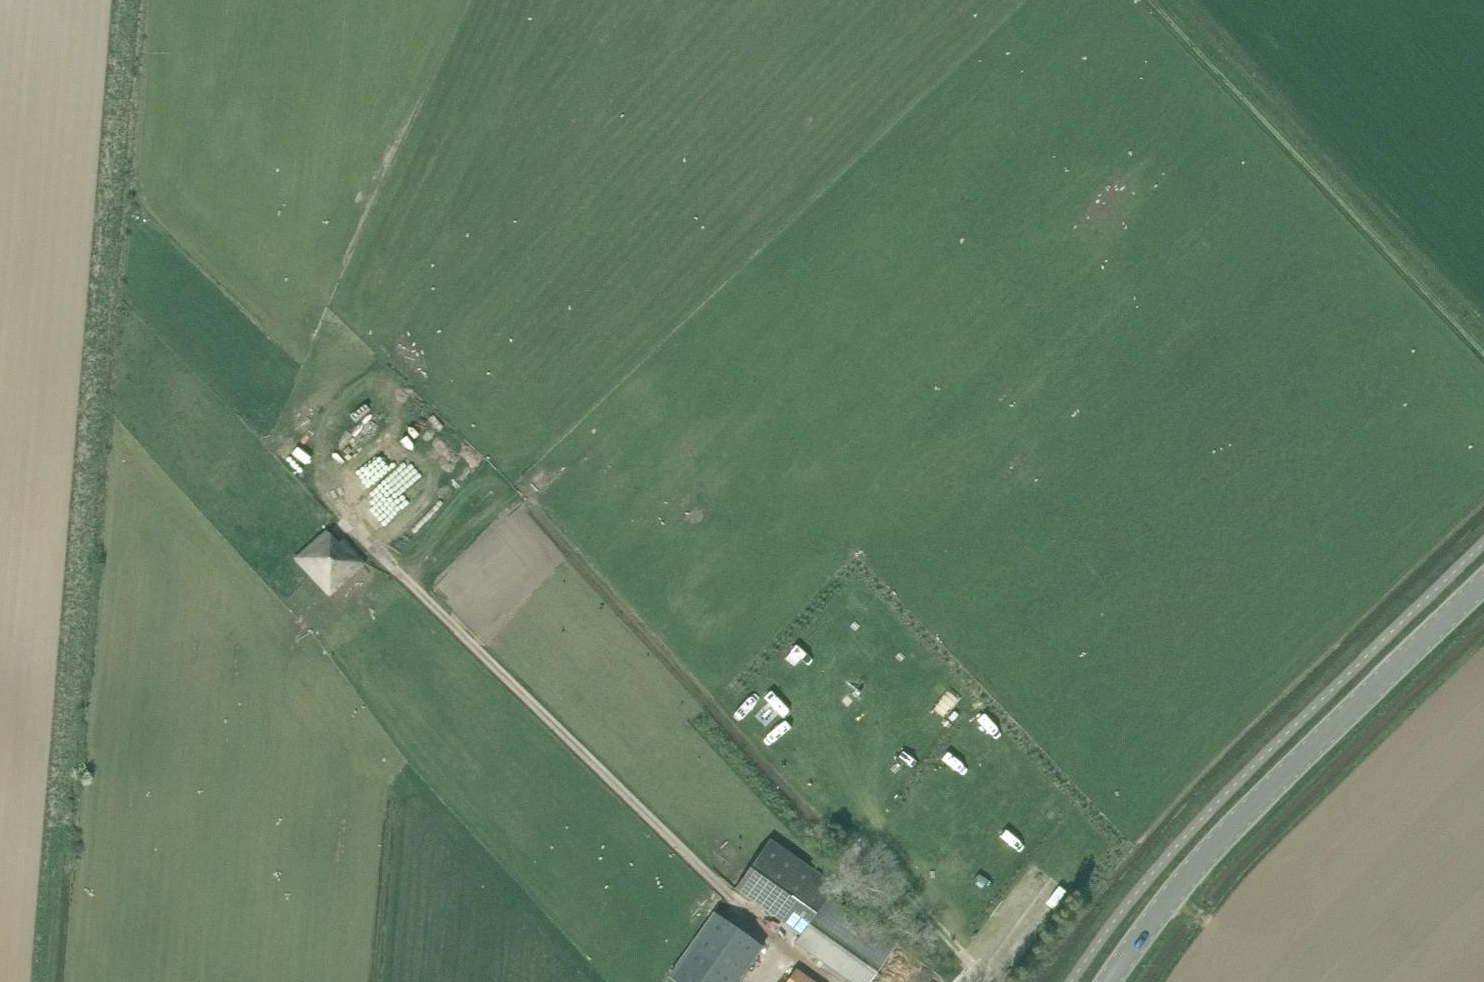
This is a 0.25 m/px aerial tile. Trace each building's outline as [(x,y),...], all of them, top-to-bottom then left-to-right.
[(293,560),(306,574),(330,598),(367,563),(342,538),(338,542),(326,530),(293,560)] [(735,887),(800,934),(793,943),(849,981),(869,981),(896,945),(828,896),(835,886),(771,838),(735,887)] [(668,981),(740,981),(762,949),(713,916),(668,981)] [(795,970),(793,974),(786,969),(777,981),(812,981),(795,970)]
